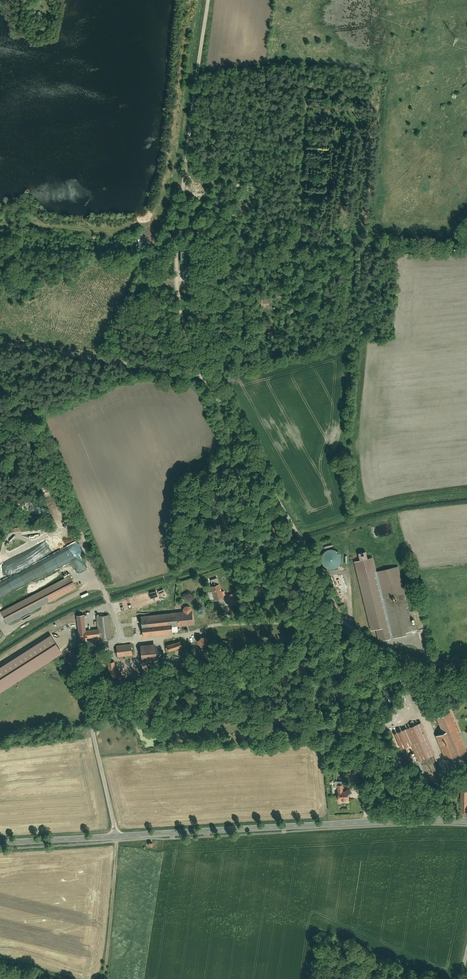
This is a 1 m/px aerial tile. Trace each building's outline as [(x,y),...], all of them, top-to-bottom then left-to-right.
[(189,250),(181,251),(181,262),(190,262),(189,250)] [(341,555),(339,552),(336,550),(333,549),(330,549),(327,550),(325,551),(323,554),(322,557),(322,560),(323,563),(325,566),(328,568),(331,569),(334,568),(337,567),(340,564),(341,561),(342,558),(341,555)] [(413,630),(399,567),(377,571),(374,557),(357,561),(372,630),(381,628),(384,640),(408,634),(407,632),(413,630)] [(71,574),(3,610),(10,623),(78,587),(71,574)] [(221,583),(213,586),(217,599),(225,596),(221,583)] [(237,592),(230,594),(233,605),(239,603),(237,592)] [(185,611),(143,616),(145,636),(176,632),(175,626),(195,623),(193,610),(193,607),(190,605),(187,606),(185,608),(185,611)] [(112,637),(110,614),(99,615),(100,628),(100,637),(100,638),(112,637)] [(86,615),(79,615),(81,640),(88,639),(88,638),(88,629),(86,615)] [(88,629),(88,638),(100,637),(100,628),(88,629)] [(0,668),(0,691),(62,652),(51,635),(0,668)] [(205,635),(199,640),(203,646),(210,641),(205,635)] [(182,641),(169,645),(171,650),(184,646),(182,641)] [(132,643),(118,645),(120,656),(134,654),(132,643)] [(158,643),(143,645),(145,658),(159,656),(158,643)] [(116,677),(115,661),(108,661),(109,678),(116,677)] [(466,751),(450,712),(436,718),(443,735),(435,738),(445,760),(466,751)] [(429,742),(421,723),(414,726),(422,745),(429,742)] [(429,744),(414,750),(419,762),(434,756),(429,744)] [(337,786),(337,801),(349,800),(349,792),(343,792),(343,786),(337,786)]
